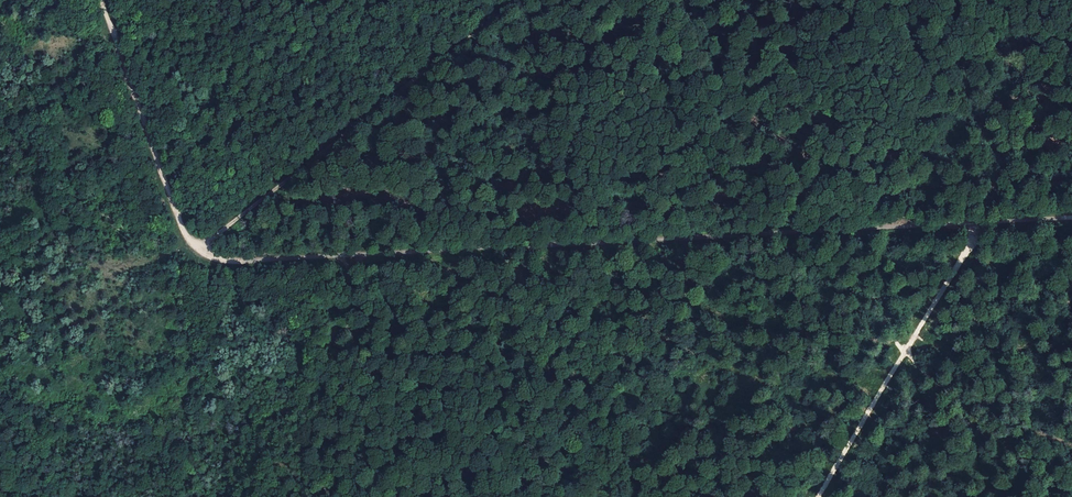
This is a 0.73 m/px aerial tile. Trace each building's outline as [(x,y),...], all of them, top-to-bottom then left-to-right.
[(858,426),(862,428),(868,416),(864,414),(858,426)]
